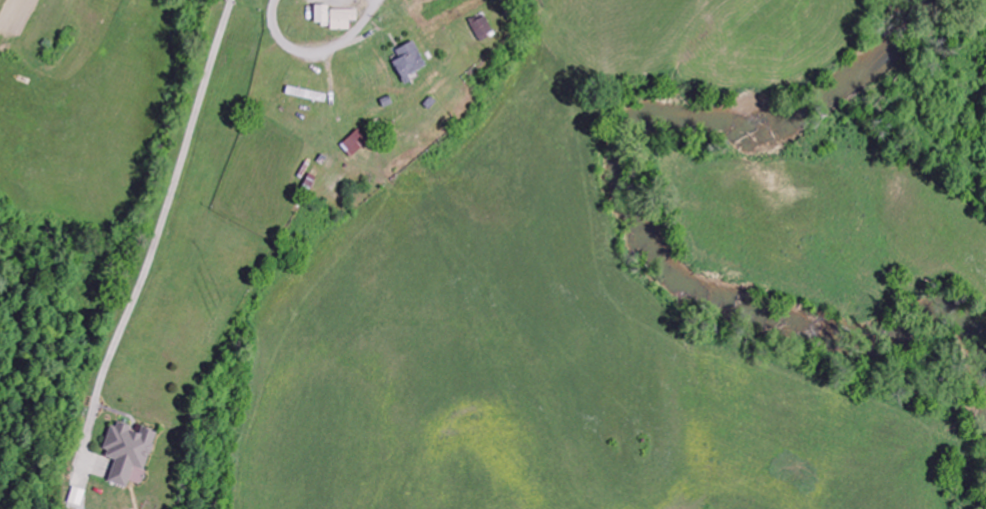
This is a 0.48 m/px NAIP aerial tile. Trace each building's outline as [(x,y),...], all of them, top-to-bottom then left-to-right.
[(316,7),(316,26),(330,26),(330,7),(316,7)] [(358,11),(331,12),(332,32),(351,31),(351,22),(359,22),(358,11)] [(494,35),(486,18),(472,25),(479,42),(494,35)] [(405,86),(412,83),(409,76),(426,70),(416,43),(397,51),(401,61),(396,63),(405,86)] [(342,147),(353,158),(370,142),(359,131),(342,147)] [(158,433),(142,428),(141,431),(114,423),(104,457),(115,461),(109,482),(127,488),(129,482),(142,486),(158,433)]
